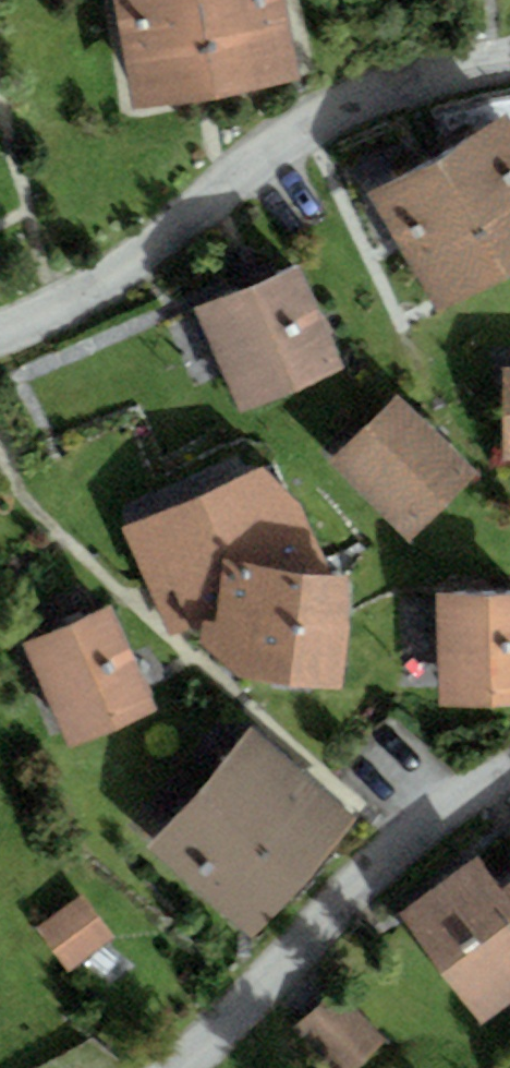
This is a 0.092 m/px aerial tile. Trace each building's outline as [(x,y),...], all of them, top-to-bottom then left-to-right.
[(132,109),(299,80),(285,0),(113,0),(132,109)] [(377,195),(441,316),(509,279),(509,124),(377,195)] [(298,269),(200,307),(219,356),(238,404),(336,366),(298,269)] [(499,361),(502,459),(509,458),(509,360),(499,361)] [(400,395),(332,465),(413,542),(480,472),(400,395)] [(269,468),(125,527),(177,629),(204,618),(198,643),(256,682),(343,688),(353,575),(330,575),(269,468)] [(437,595),(440,705),(509,703),(509,594),(437,595)] [(116,609),(26,645),(67,744),(156,708),(116,609)] [(349,820),(249,732),(147,846),(247,935),(349,820)] [(405,913),(482,1024),(509,1004),(509,903),(500,889),(481,861),(405,913)] [(500,889),(509,903),(509,882),(500,889)] [(82,895),(40,925),(71,967),(112,936),(82,895)] [(302,1032),(331,1067),(366,1067),(394,1046),(351,993),(302,1032)]
